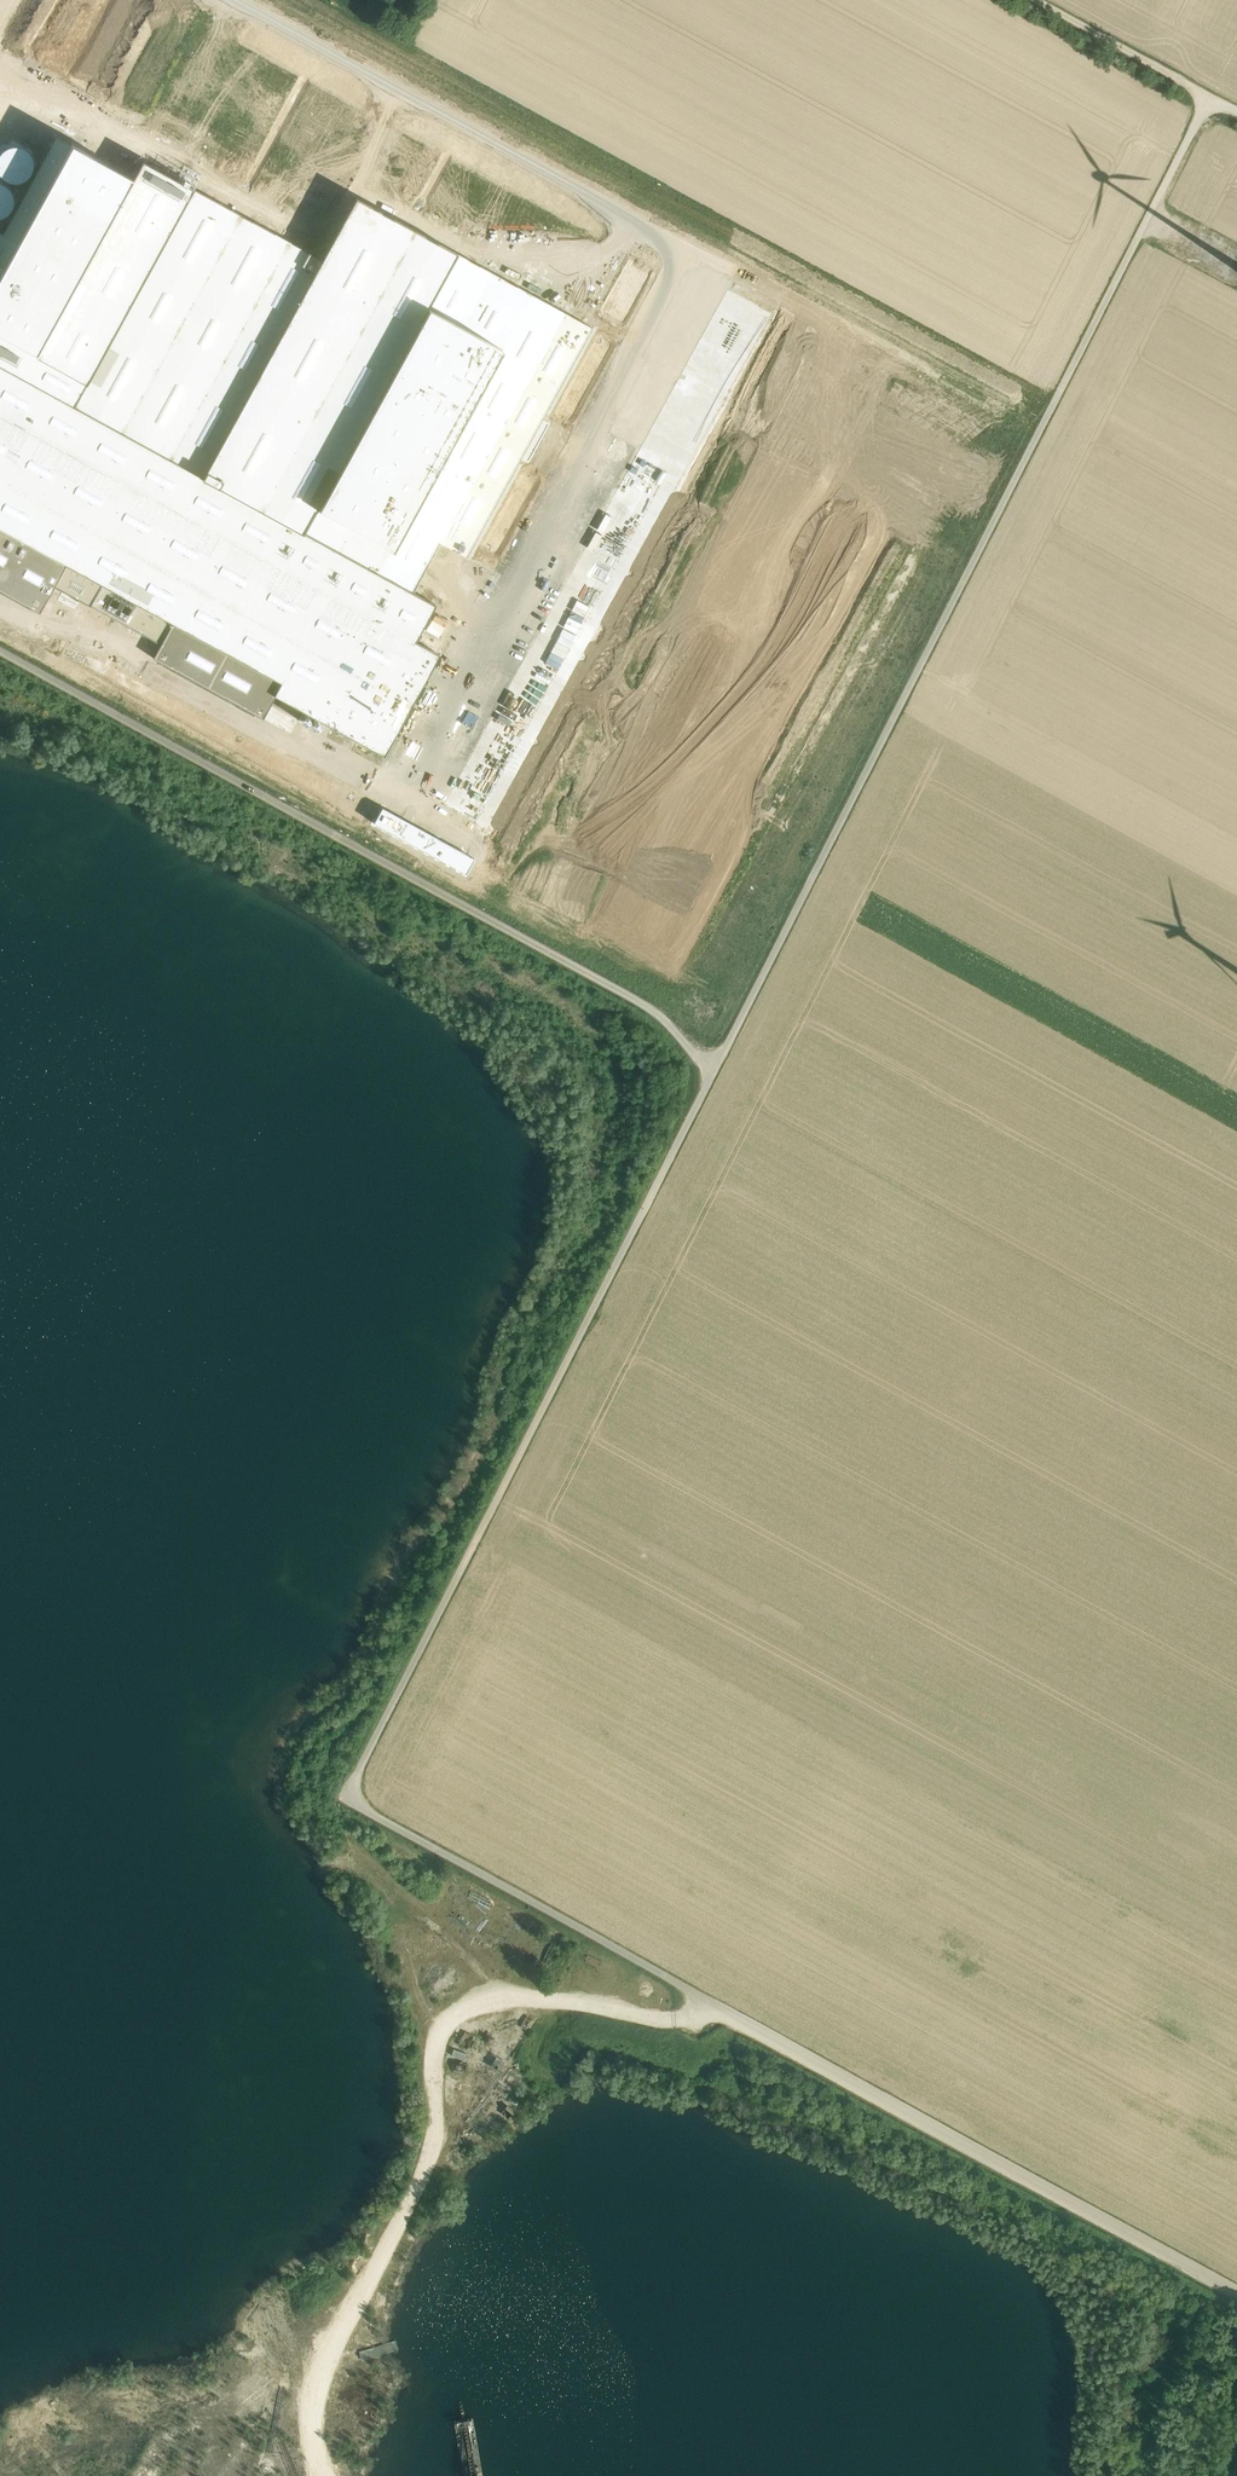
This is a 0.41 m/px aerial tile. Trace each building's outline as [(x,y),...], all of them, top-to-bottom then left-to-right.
[(45,617),(57,595),(151,646),(143,660),(267,726),(278,705),(388,764),(449,652),(421,637),(439,604),(391,578),(418,529),(478,561),(579,374),(437,298),(466,245),(373,195),(340,256),(145,151),(134,171),(55,129),(0,230),(0,593),(45,617)]
